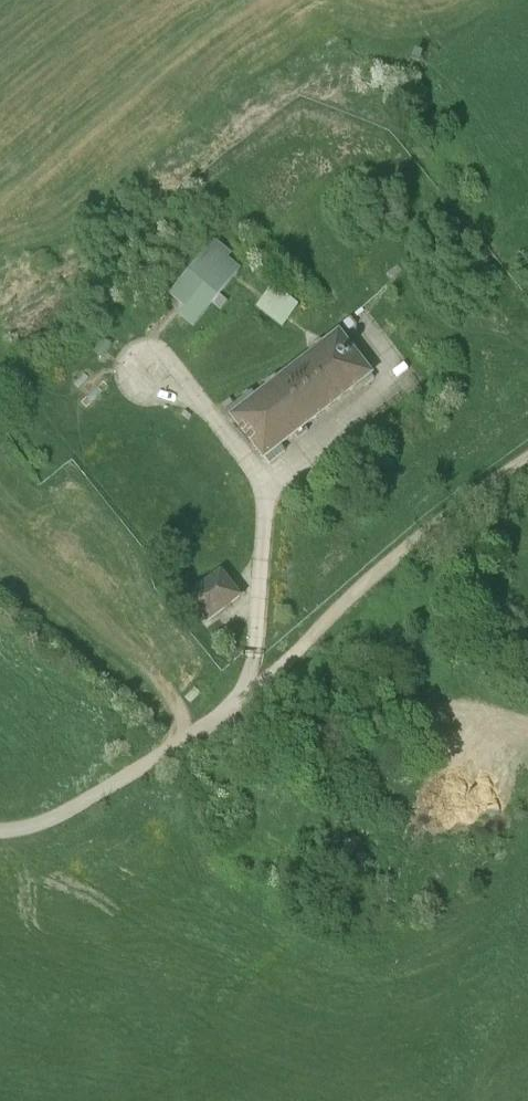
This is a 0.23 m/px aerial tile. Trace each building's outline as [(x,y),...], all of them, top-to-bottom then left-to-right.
[(227,295),(246,272),(237,263),(241,259),(223,245),(178,296),(192,308),(187,316),(200,328),(220,308),(226,314),(235,303),(227,295)] [(303,306),(278,289),(264,308),(290,327),(303,306)] [(347,334),(237,421),(274,465),(382,377),(347,334)] [(232,575),(195,603),(215,628),(250,600),(232,575)]
